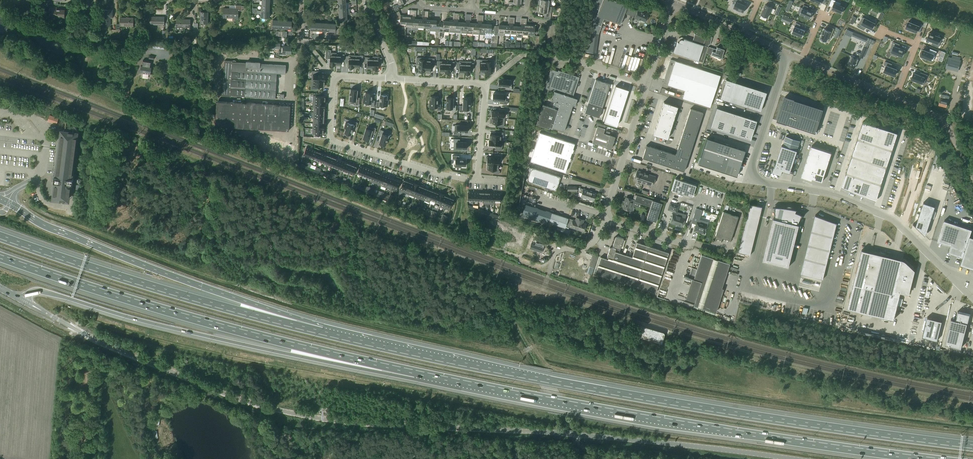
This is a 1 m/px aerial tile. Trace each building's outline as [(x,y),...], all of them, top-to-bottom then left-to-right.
[(399,1),(398,1),(399,4),(393,6),(395,11),(399,9),(398,8),(404,5),(403,2),(408,0),(398,0),(399,1)] [(627,6),(628,6),(613,0),(602,0),(594,23),(601,26),(604,18),(620,24),(624,13),(635,17),(635,19),(639,20),(639,18),(646,21),(648,14),(642,11),(638,9),(638,10),(627,6)] [(733,3),(735,4),(733,7),(736,9),(736,10),(740,12),(741,11),(744,12),(747,6),(741,3),(742,0),(734,0),(733,3)] [(829,5),(832,7),(831,9),(832,9),(841,13),(844,6),(844,7),(840,5),(841,3),(835,0),(831,0),(829,5)] [(766,4),(761,15),(768,17),(773,4),(769,2),(767,5),(766,4)] [(244,8),(244,6),(236,5),(236,9),(223,8),(223,18),(227,18),(227,21),(233,21),(233,18),(238,18),(238,11),(242,11),(242,8),(244,8)] [(548,7),(539,5),(539,6),(538,6),(537,10),(539,11),(538,11),(544,12),(544,15),(550,16),(552,7),(548,7)] [(800,7),(797,13),(805,16),(804,17),(808,19),(809,18),(810,19),(813,12),(807,10),(808,7),(804,5),(802,8),(800,7)] [(64,18),(65,10),(57,10),(57,6),(50,6),(49,13),(53,13),(52,17),(64,18)] [(112,18),(113,14),(113,10),(103,10),(103,26),(110,26),(110,18),(112,18)] [(406,26),(407,16),(401,15),(399,11),(391,14),(393,21),(400,18),(400,23),(406,24),(406,26)] [(862,17),(857,27),(864,30),(866,26),(872,29),(875,23),(874,22),(874,21),(870,19),(870,20),(862,17)] [(190,27),(190,20),(176,19),(176,30),(183,30),(183,27),(190,27)] [(439,39),(440,24),(436,23),(437,20),(430,20),(430,31),(436,31),(436,38),(439,39)] [(439,39),(439,42),(440,43),(442,40),(443,32),(449,32),(450,21),(444,21),(443,24),(440,24),(439,39)] [(908,21),(906,28),(916,32),(917,30),(920,32),(922,27),(926,28),(928,22),(925,21),(923,25),(913,21),(912,23),(908,21)] [(796,23),(792,33),(793,33),(792,34),(797,36),(797,35),(802,37),(805,30),(804,30),(799,28),(800,25),(796,23)] [(824,28),(820,38),(826,41),(828,37),(830,38),(834,29),(828,26),(826,29),(824,28)] [(596,53),(599,33),(590,32),(588,52),(596,53)] [(694,34),(693,40),(692,42),(684,39),(683,40),(681,39),(679,40),(679,42),(677,42),(674,53),(703,62),(709,45),(712,37),(696,32),(696,35),(694,34)] [(929,33),(927,39),(933,41),(932,44),(938,47),(942,38),(938,36),(938,35),(934,33),(933,34),(929,33)] [(165,44),(146,41),(145,47),(164,50),(165,44)] [(893,41),(889,51),(891,52),(891,54),(897,57),(898,54),(902,56),(904,50),(899,47),(900,44),(893,41)] [(293,49),(293,47),(291,47),(291,46),(283,46),(283,49),(281,49),(280,55),(286,55),(286,53),(291,53),(291,49),(293,49)] [(716,49),(713,48),(709,47),(707,53),(721,58),(724,49),(717,47),(716,49)] [(852,55),(847,65),(853,67),(855,64),(856,65),(859,56),(863,58),(867,48),(864,47),(861,53),(857,52),(855,56),(852,55)] [(923,49),(920,56),(923,57),(922,58),(926,59),(927,58),(933,61),(937,51),(930,48),(929,52),(923,49)] [(327,52),(327,59),(330,59),(330,65),(335,66),(335,65),(336,54),(336,53),(330,53),(330,52),(327,52)] [(336,54),(335,65),(341,65),(341,60),(344,61),(345,54),(341,54),(341,55),(336,54)] [(346,56),(345,62),(349,62),(348,68),(354,68),(354,67),(355,56),(349,55),(349,56),(346,56)] [(355,56),(354,67),(360,68),(360,63),(363,63),(363,57),(363,55),(360,55),(360,56),(355,56)] [(948,57),(946,67),(958,70),(960,60),(960,58),(956,57),(952,56),(952,58),(948,57)] [(365,57),(364,63),(367,63),(367,68),(372,69),(373,69),(373,58),(368,57),(365,57)] [(372,69),(378,69),(379,64),(382,64),(382,58),(379,58),(379,57),(373,57),(373,58),(373,69),(372,69)] [(416,58),(416,64),(419,65),(419,70),(419,73),(422,73),(422,72),(425,72),(425,58),(416,58)] [(425,58),(425,72),(427,72),(427,73),(430,73),(431,71),(431,65),(434,65),(434,59),(425,58)] [(710,107),(720,75),(671,59),(663,82),(685,90),(683,98),(710,107)] [(151,66),(152,62),(143,60),(142,65),(140,73),(150,74),(152,66),(151,66)] [(246,63),(232,62),(232,61),(224,60),(222,96),(229,96),(229,95),(275,98),(277,73),(285,74),(286,65),(260,64),(260,62),(246,62),(246,63)] [(477,60),(477,66),(480,66),(480,68),(479,72),(479,74),(483,74),(483,73),(485,73),(486,60),(477,60)] [(485,73),(485,74),(488,74),(488,75),(491,75),(491,73),(492,67),(495,67),(495,61),(486,60),(485,73)] [(437,61),(437,67),(440,67),(440,72),(445,72),(446,62),(440,61),(437,61)] [(445,72),(445,73),(451,73),(451,68),(454,68),(454,62),(451,61),(451,62),(446,62),(445,72)] [(457,62),(456,68),(459,68),(459,73),(464,73),(465,74),(465,62),(460,61),(460,62),(457,62)] [(886,66),(884,72),(894,76),(897,69),(891,67),(892,64),(885,61),(884,65),(886,66)] [(171,68),(168,62),(160,66),(163,71),(171,68)] [(464,73),(464,74),(470,74),(471,69),(474,69),(474,63),(471,63),(471,62),(465,62),(465,74),(464,73)] [(558,71),(554,70),(551,69),(545,88),(545,89),(544,94),(549,95),(550,92),(553,93),(551,101),(555,102),(553,108),(543,104),(536,124),(549,129),(550,126),(552,127),(564,131),(573,105),(575,106),(577,100),(576,98),(573,97),(579,77),(558,70),(558,71)] [(312,71),(312,80),(325,81),(325,78),(327,78),(327,75),(320,74),(319,74),(319,71),(312,71)] [(914,73),(911,79),(924,84),(928,75),(921,72),(920,75),(914,73)] [(499,79),(498,85),(506,86),(505,89),(512,90),(512,87),(511,87),(512,80),(499,79)] [(604,82),(596,79),(585,113),(599,117),(607,94),(610,84),(604,82)] [(726,79),(720,98),(760,111),(761,107),(760,107),(764,92),(757,89),(726,79)] [(312,80),(311,89),(318,89),(318,84),(325,84),(325,81),(312,80)] [(620,119),(624,107),(629,90),(616,86),(607,114),(620,119)] [(351,89),(349,102),(355,103),(355,105),(359,105),(359,98),(356,97),(357,90),(351,89)] [(364,96),(363,102),(371,103),(371,106),(374,107),(375,100),(372,100),(372,93),(366,92),(365,96),(364,96)] [(493,93),(493,100),(500,100),(500,103),(507,104),(507,101),(506,101),(506,94),(493,93)] [(377,101),(376,107),(380,108),(380,105),(386,106),(387,95),(380,94),(379,101),(377,101)] [(941,94),(938,105),(946,107),(949,96),(941,94)] [(429,101),(429,108),(437,108),(437,110),(440,110),(440,104),(437,104),(438,97),(431,96),(431,101),(429,101)] [(785,96),(777,121),(786,123),(816,133),(823,109),(794,99),(785,96)] [(447,98),(446,111),(453,111),(452,112),(455,112),(456,105),(453,105),(453,98),(447,98)] [(460,105),(460,112),(463,112),(463,111),(469,112),(470,99),(463,98),(463,106),(460,105)] [(289,130),(290,105),(216,101),(215,126),(289,130)] [(664,102),(653,134),(667,139),(678,106),(664,102)] [(716,108),(710,126),(750,139),(756,120),(716,108)] [(491,111),(490,114),(491,114),(491,117),(492,117),(505,118),(506,109),(499,109),(499,112),(493,111),(491,111)] [(646,145),(642,158),(684,171),(692,148),(696,133),(703,113),(690,109),(686,122),(684,128),(680,140),(677,150),(675,155),(671,153),(655,148),(650,146),(646,145)] [(58,118),(50,115),(48,121),(56,124),(58,118)] [(490,119),(490,123),(492,123),(498,124),(497,127),(504,127),(505,118),(492,117),(492,119),(490,119)] [(845,173),(841,186),(876,198),(880,187),(897,132),(862,121),(846,172),(845,173)] [(346,122),(344,128),(346,128),(345,133),(346,133),(348,134),(351,135),(352,132),(352,131),(353,128),(356,129),(358,123),(354,122),(354,124),(346,122)] [(454,131),(454,134),(460,135),(460,132),(467,132),(468,125),(455,125),(454,131)] [(367,126),(363,138),(369,140),(371,133),(374,134),(376,128),(373,127),(373,128),(367,126)] [(611,149),(615,137),(603,133),(605,129),(598,126),(592,143),(611,149)] [(380,130),(378,136),(381,136),(379,143),(385,145),(389,133),(383,131),(380,130)] [(55,181),(53,181),(53,182),(55,182),(53,199),(65,201),(65,198),(69,198),(71,184),(73,184),(71,183),(71,179),(73,179),(73,178),(72,178),(77,135),(73,135),(73,132),(68,131),(68,134),(61,133),(55,176),(54,176),(54,177),(56,177),(55,179),(55,181)] [(490,140),(502,141),(503,132),(497,132),(497,135),(495,135),(490,134),(490,140)] [(565,172),(575,143),(540,132),(530,161),(565,172)] [(454,138),(454,142),(456,142),(456,149),(467,149),(467,142),(460,142),(460,139),(456,139),(454,138)] [(706,138),(698,164),(737,176),(745,150),(706,138)] [(489,140),(488,146),(495,147),(495,150),(502,150),(502,141),(490,140),(489,140)] [(781,145),(773,172),(781,174),(782,170),(790,173),(797,150),(781,145)] [(811,146),(801,177),(812,180),(812,178),(822,181),(831,152),(811,146)] [(303,156),(308,158),(311,149),(306,147),(303,156)] [(311,149),(308,158),(313,160),(316,151),(311,149)] [(318,162),(321,153),(316,151),(313,160),(318,162)] [(323,164),(326,155),(321,153),(318,162),(323,164)] [(332,157),(326,155),(323,164),(328,166),(332,157)] [(453,155),(452,159),(455,159),(455,167),(461,167),(461,166),(466,166),(466,159),(459,159),(459,156),(453,155)] [(486,157),(486,161),(487,161),(487,163),(488,164),(488,163),(498,164),(498,165),(499,165),(500,159),(501,159),(501,155),(495,155),(494,158),(489,157),(488,157),(486,157)] [(337,159),(332,157),(328,166),(333,168),(337,159)] [(333,168),(338,170),(342,161),(337,159),(333,168)] [(338,170),(344,172),(347,163),(342,161),(338,170)] [(347,163),(344,172),(349,173),(352,165),(347,163)] [(488,164),(487,169),(493,170),(493,173),(499,174),(500,171),(498,170),(498,165),(498,164),(488,163),(488,164)] [(352,165),(349,173),(354,175),(357,167),(352,165)] [(365,167),(360,165),(357,174),(362,176),(365,167)] [(365,167),(362,176),(367,178),(370,169),(365,167)] [(556,190),(560,177),(531,167),(527,181),(556,190)] [(370,169),(367,178),(372,180),(375,171),(370,169)] [(372,180),(371,182),(376,184),(380,173),(375,171),(372,180)] [(652,186),(655,177),(637,171),(634,180),(652,186)] [(380,173),(376,184),(381,186),(385,175),(380,173)] [(385,175),(381,186),(386,188),(390,177),(385,175)] [(390,177),(386,188),(391,190),(392,187),(395,179),(390,177)] [(692,196),(696,185),(675,178),(671,190),(692,196)] [(392,187),(397,189),(400,181),(395,179),(392,187)] [(408,182),(403,180),(399,191),(405,193),(405,191),(405,190),(408,182)] [(405,190),(405,191),(410,192),(413,184),(408,182),(405,190)] [(413,184),(410,192),(415,194),(419,185),(419,186),(419,185),(414,183),(413,184)] [(419,185),(415,194),(420,196),(424,187),(419,186),(419,185)] [(424,187),(420,196),(425,198),(429,189),(424,187)] [(583,189),(580,188),(578,192),(582,193),(580,197),(593,201),(596,193),(583,189)] [(425,198),(424,200),(430,202),(430,200),(434,191),(429,189),(425,198)] [(434,191),(430,200),(435,202),(439,193),(434,191)] [(439,193),(435,202),(440,204),(441,204),(444,195),(439,193)] [(441,204),(440,204),(439,206),(445,208),(449,197),(444,195),(441,204)] [(626,197),(623,208),(629,211),(632,211),(635,202),(650,207),(646,218),(656,221),(662,203),(660,203),(637,195),(636,195),(635,200),(626,197)] [(449,197),(445,208),(450,210),(454,199),(449,197)] [(924,202),(916,226),(921,231),(926,235),(926,233),(935,206),(924,202)] [(677,213),(679,205),(670,203),(668,210),(673,211),(672,214),(673,214),(670,223),(677,225),(678,226),(679,226),(679,227),(680,227),(681,226),(682,226),(685,218),(675,215),(676,212),(677,213)] [(575,220),(568,218),(525,204),(522,213),(536,217),(535,221),(548,225),(549,222),(565,228),(567,222),(572,224),(571,227),(584,232),(586,224),(583,223),(584,220),(576,217),(575,220)] [(772,224),(763,260),(789,266),(799,224),(798,224),(796,223),(797,221),(799,221),(802,215),(804,215),(796,211),(796,209),(797,209),(796,209),(796,208),(795,208),(794,208),(793,208),(792,207),(791,206),(790,205),(789,205),(788,205),(787,206),(786,207),(784,207),(782,207),(780,207),(777,206),(775,206),(773,206),(773,207),(775,207),(775,216),(777,216),(776,218),(774,218),(773,218),(772,224)] [(723,212),(715,236),(730,240),(738,217),(723,212)] [(815,215),(801,273),(823,279),(837,222),(833,221),(829,220),(826,218),(822,217),(819,216),(815,214),(815,215)] [(937,240),(950,245),(948,252),(962,256),(960,263),(972,268),(972,236),(969,235),(971,228),(944,219),(937,240)] [(705,234),(706,231),(705,230),(707,225),(697,222),(694,230),(701,232),(701,233),(705,234)] [(558,226),(556,231),(569,235),(570,230),(558,226)] [(619,253),(624,238),(616,236),(612,247),(610,247),(606,259),(601,257),(595,274),(655,293),(668,252),(637,242),(632,257),(619,253)] [(540,244),(536,243),(535,245),(531,243),(530,248),(541,252),(544,245),(540,244)] [(862,249),(847,308),(888,318),(894,319),(901,290),(908,291),(914,268),(912,267),(904,259),(903,259),(862,249)] [(594,268),(598,256),(592,254),(589,266),(594,268)] [(730,264),(730,263),(701,254),(697,269),(692,267),(688,278),(692,279),(685,298),(695,301),(693,305),(716,312),(723,289),(721,288),(729,263),(730,264)] [(951,318),(945,343),(961,347),(967,322),(968,322),(970,313),(958,310),(956,319),(951,318)] [(927,317),(922,337),(937,340),(942,321),(927,317)] [(639,327),(637,336),(662,343),(664,334),(664,333),(663,332),(642,326),(641,326),(640,326),(639,327)]
